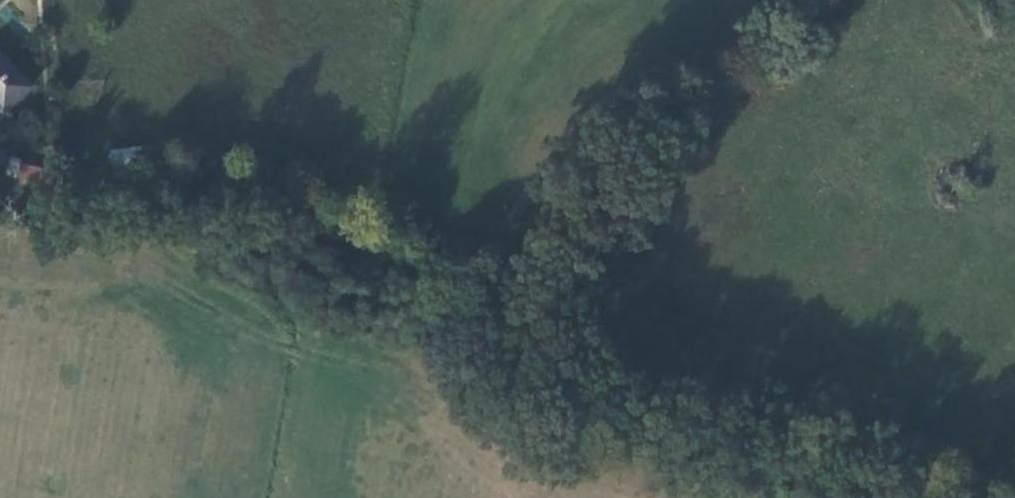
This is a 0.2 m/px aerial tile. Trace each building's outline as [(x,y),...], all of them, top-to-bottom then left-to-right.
[(3,115),(32,90),(0,56),(0,112),(3,115)] [(156,174),(154,147),(113,152),(117,178),(156,174)] [(57,172),(19,164),(17,179),(53,187),(57,172)]
